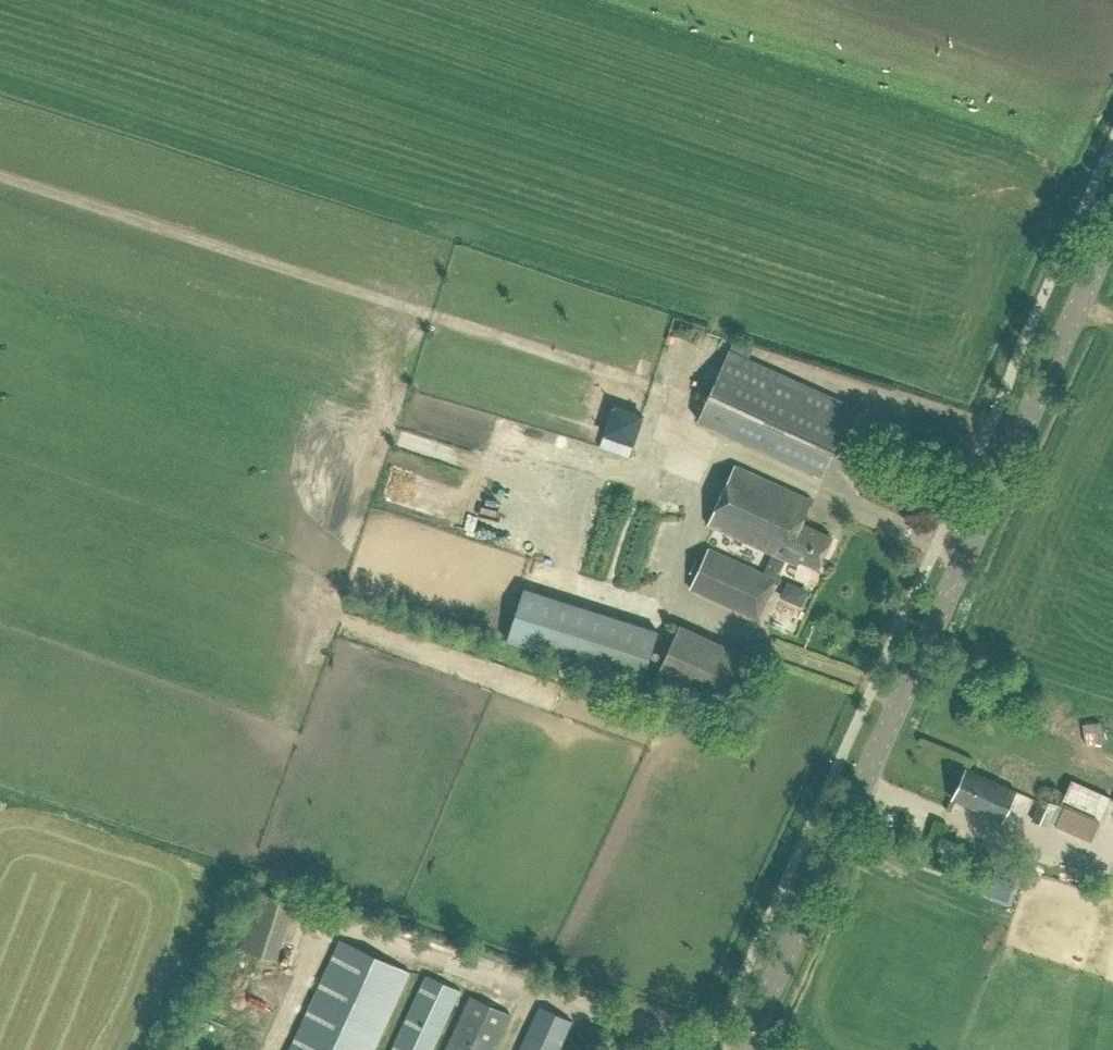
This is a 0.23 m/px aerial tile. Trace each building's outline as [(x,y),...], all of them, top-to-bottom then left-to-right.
[(822,476),(854,404),(728,347),(695,420),(822,476)] [(612,409),(604,439),(633,447),(642,418),(612,409)] [(467,460),(470,437),(392,427),(389,450),(467,460)] [(549,435),(543,458),(568,465),(575,441),(549,435)] [(818,568),(832,536),(803,522),(813,500),(735,465),(709,524),(775,554),(766,574),(711,548),(692,589),(759,619),(777,579),(778,580),(787,559),(797,563),(799,560),(818,568)] [(453,494),(451,510),(467,512),(469,496),(453,494)] [(508,537),(516,513),(478,501),(470,525),(508,537)] [(641,684),(658,630),(523,587),(506,641),(641,684)] [(724,715),(749,656),(677,625),(652,684),(724,715)] [(1086,743),(1105,741),(1102,721),(1084,723),(1086,743)] [(1001,822),(1015,791),(964,767),(950,798),(1001,822)] [(1047,826),(1056,804),(1040,797),(1031,820),(1047,826)] [(239,948),(277,961),(295,903),(256,889),(239,948)] [(411,972),(339,940),(289,1049),(375,1049),(411,972)] [(460,990),(426,975),(392,1049),(432,1049),(460,990)] [(511,1014),(472,996),(447,1049),(494,1049),(511,1014)] [(573,1022),(541,1007),(521,1049),(560,1049),(573,1022)]
